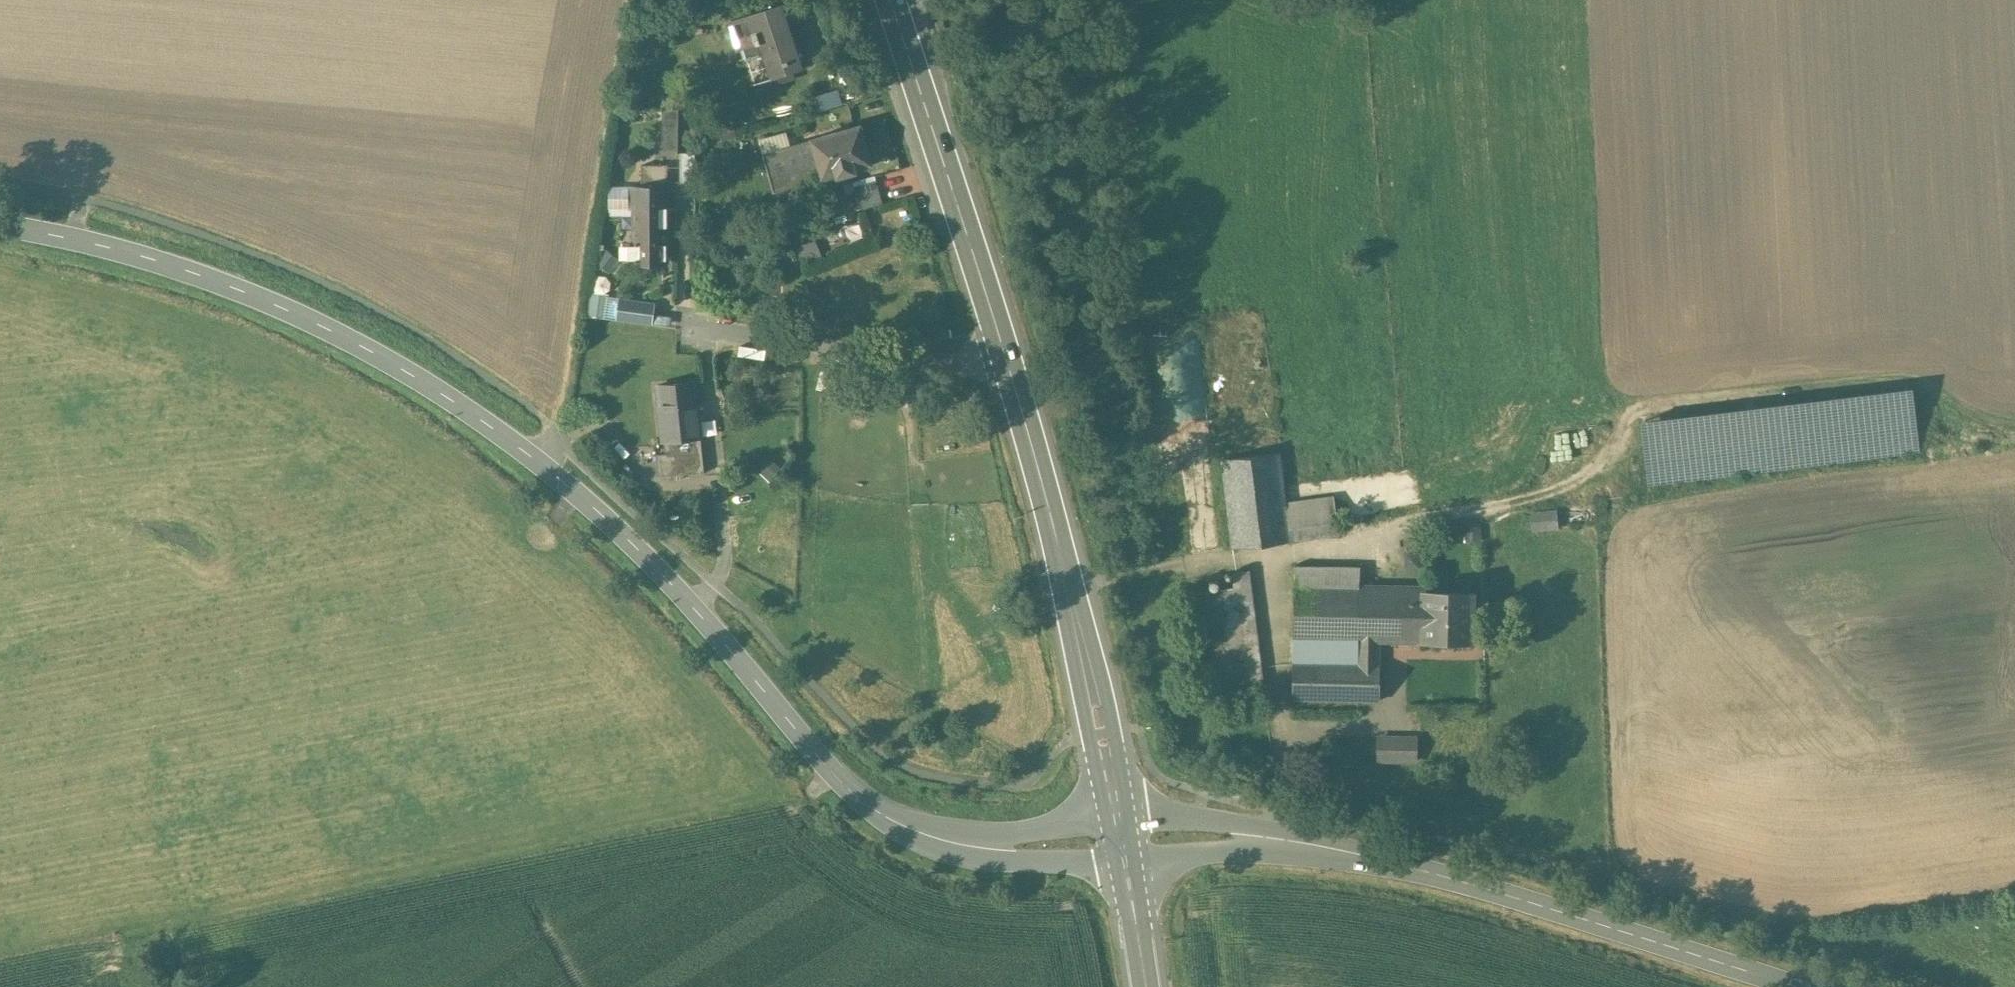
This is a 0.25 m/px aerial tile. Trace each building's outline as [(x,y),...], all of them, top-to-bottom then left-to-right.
[(782,4),(732,21),(744,59),(748,61),(764,56),(771,79),(803,69),(794,42),(789,25),(782,4)] [(817,94),(819,110),(846,105),(844,90),(817,94)] [(679,110),(663,110),(662,150),(678,150),(679,110)] [(861,126),(763,154),(774,193),(835,175),(836,179),(856,173),(855,169),(872,165),(861,126)] [(685,153),(687,172),(699,170),(697,151),(685,153)] [(668,165),(642,166),(642,187),(666,187),(666,188),(668,188),(668,165)] [(877,180),(855,187),(861,209),(883,203),(877,180)] [(642,187),(631,187),(631,209),(635,209),(634,208),(666,208),(666,188),(666,187),(642,187)] [(666,208),(634,208),(635,209),(635,242),(634,242),(634,243),(635,243),(666,243),(667,243),(667,242),(666,242),(666,209),(667,209),(667,208),(666,208)] [(666,243),(635,243),(635,263),(666,263),(666,243)] [(610,295),(593,293),(592,313),(608,314),(610,295)] [(656,303),(620,298),(617,321),(653,325),(656,303)] [(695,383),(658,386),(664,440),(701,436),(695,383)] [(1906,389),(1645,421),(1652,482),(1914,450),(1906,389)] [(701,436),(664,440),(666,454),(702,452),(701,436)] [(666,454),(656,455),(658,476),(705,473),(702,452),(666,454)] [(1279,453),(1223,460),(1233,548),(1290,541),(1285,505),(1279,453)] [(758,467),(771,478),(782,465),(769,454),(758,467)] [(1335,500),(1285,505),(1290,541),(1339,536),(1335,500)] [(1563,529),(1562,509),(1534,510),(1536,530),(1563,529)] [(1484,523),(1465,522),(1464,539),(1483,540),(1484,523)] [(1361,566),(1296,566),(1296,586),(1360,587),(1361,566)] [(1234,587),(1206,591),(1219,693),(1265,688),(1251,571),(1233,573),(1234,587)] [(1360,587),(1296,586),(1295,638),(1358,639),(1380,640),(1423,640),(1424,591),(1427,591),(1427,588),(1360,587)] [(1427,591),(1424,591),(1423,640),(1473,641),(1474,592),(1427,591)] [(1358,639),(1295,638),(1294,662),(1358,663),(1358,639)] [(1380,640),(1358,639),(1358,663),(1294,662),(1293,699),(1379,701),(1380,640)] [(1416,738),(1379,738),(1378,760),(1416,761),(1416,738)]
